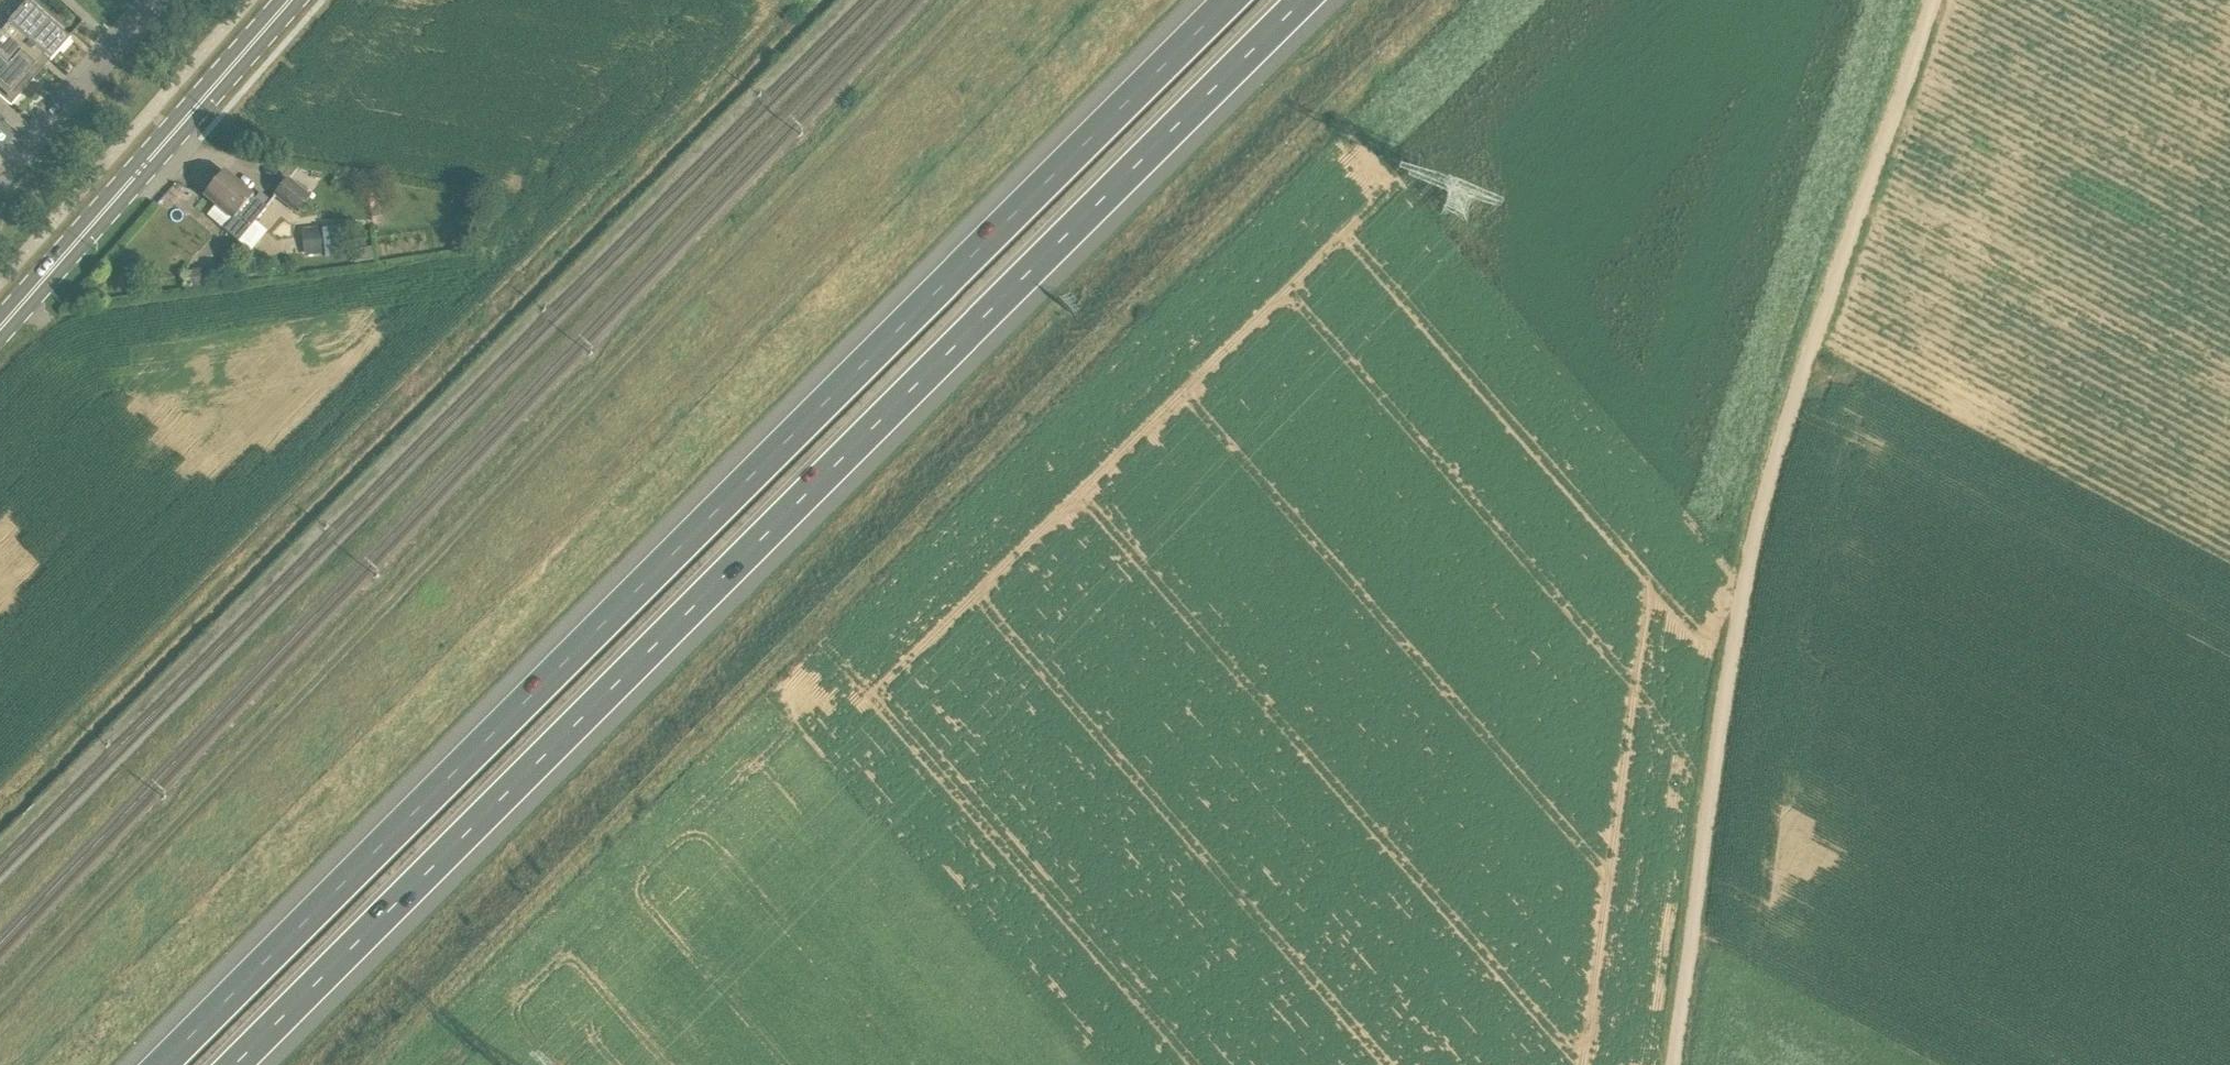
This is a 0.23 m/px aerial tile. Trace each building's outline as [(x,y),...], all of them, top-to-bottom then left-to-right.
[(71,39),(29,1),(10,23),(0,35),(0,46),(5,50),(0,55),(0,83),(11,93),(45,55),(51,61),(71,39)] [(256,198),(253,196),(224,172),(205,195),(232,218),(224,230),(239,242),(267,207),(266,206),(256,198)] [(261,192),(256,198),(266,206),(271,200),(261,192)] [(324,247),(323,238),(321,227),(302,229),(305,257),(325,255),(324,247)]
